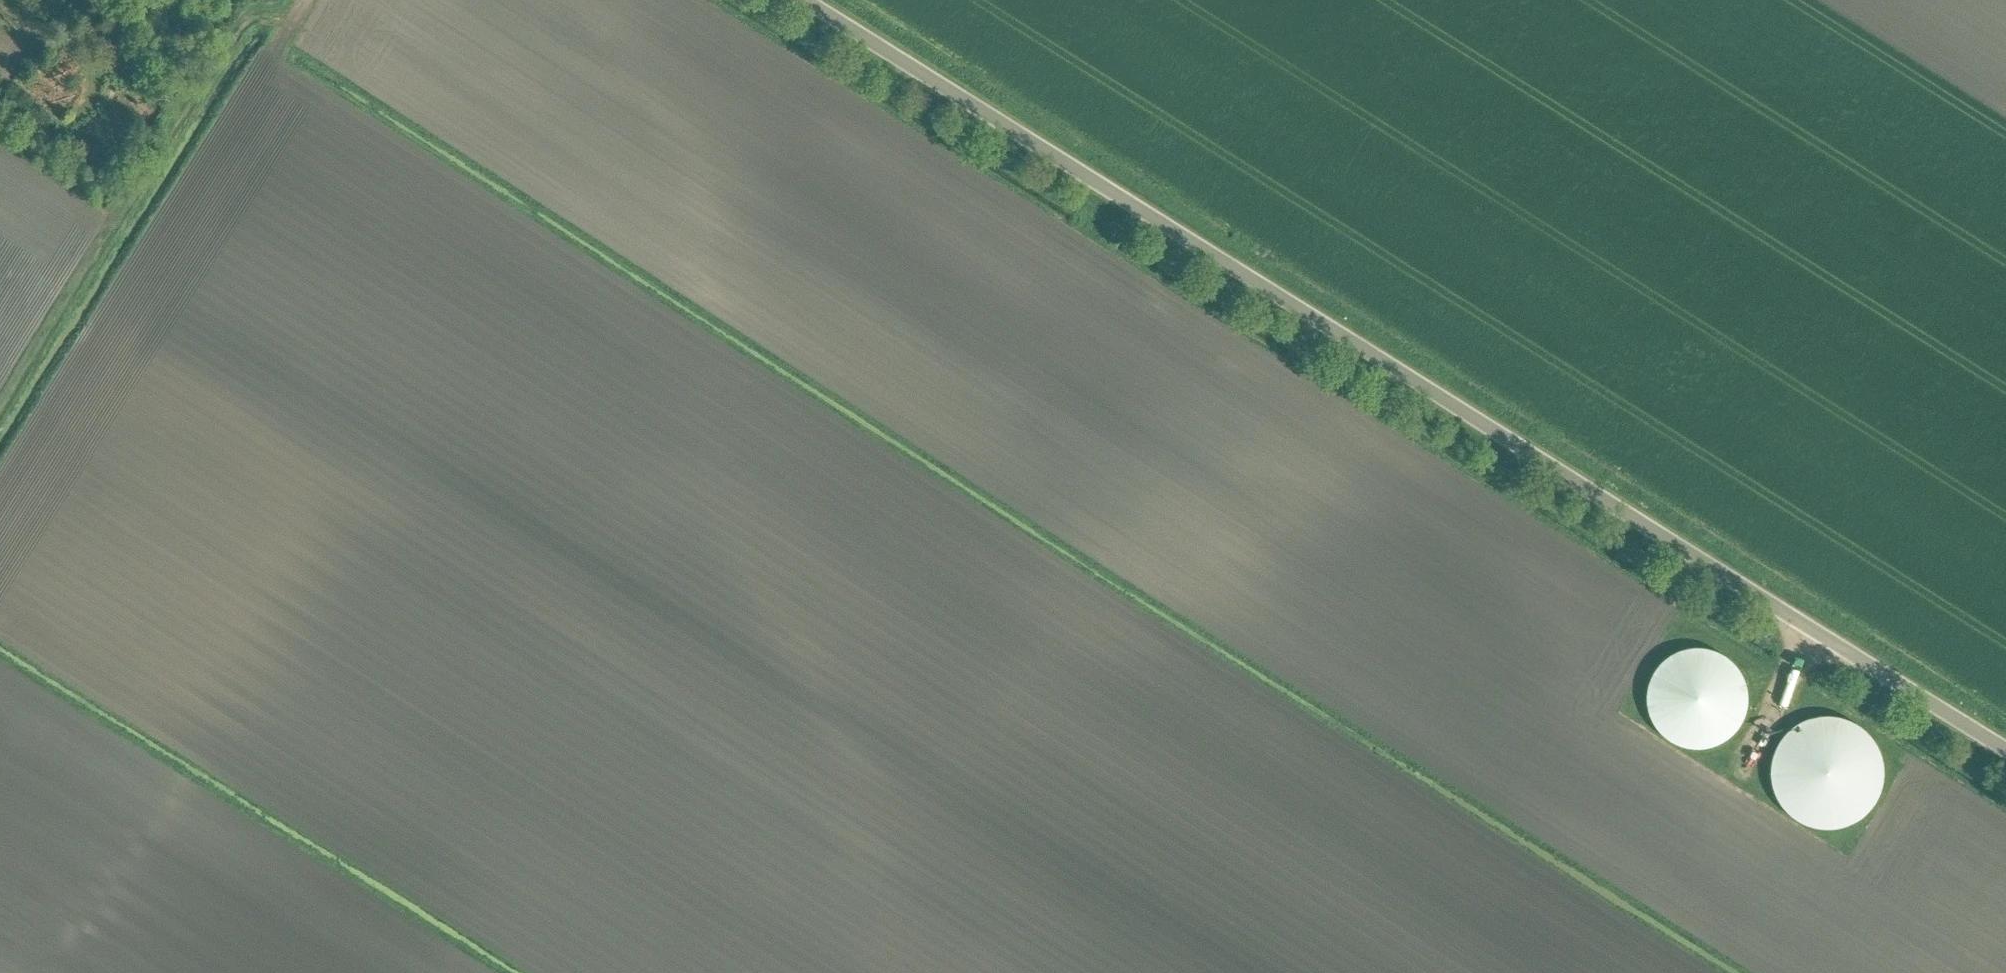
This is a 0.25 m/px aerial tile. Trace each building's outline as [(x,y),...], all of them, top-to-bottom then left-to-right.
[(1699,749),(1704,749),(1709,748),(1714,747),(1719,745),(1724,742),(1728,739),(1732,736),(1736,732),(1739,728),(1742,724),(1744,719),(1746,714),(1747,709),(1748,704),(1749,699),(1748,694),(1748,689),(1746,683),(1745,679),(1742,674),(1740,669),(1736,665),(1733,661),(1729,658),(1725,655),(1720,653),(1716,651),(1711,649),(1706,648),(1700,647),(1695,647),(1691,648),(1690,648),(1685,649),(1680,650),(1675,652),(1671,655),(1667,658),(1663,661),(1659,665),(1656,669),(1653,673),(1651,678),(1649,683),(1648,688),(1647,693),(1647,698),(1647,703),(1648,708),(1649,713),(1651,718),(1653,723),(1656,727),(1659,731),(1662,735),(1666,738),(1670,741),(1675,744),(1679,746),(1684,748),(1689,749),(1694,749),(1699,749)] [(1829,829),(1834,829),(1840,828),(1845,826),(1851,824),(1856,821),(1861,818),(1865,814),(1869,810),(1873,806),(1876,801),(1879,796),(1881,790),(1882,785),(1883,779),(1884,773),(1883,767),(1883,762),(1881,756),(1879,751),(1877,745),(1874,740),(1870,736),(1866,732),(1862,728),(1857,725),(1852,722),(1847,720),(1841,718),(1836,717),(1830,716),(1824,716),(1819,717),(1813,718),(1808,719),(1802,722),(1797,724),(1793,727),(1788,731),(1784,735),(1781,740),(1778,745),(1775,750),(1773,755),(1772,761),(1771,766),(1771,772),(1771,778),(1772,784),(1773,789),(1775,795),(1777,800),(1780,805),(1784,809),(1788,813),(1792,817),(1797,820),(1801,823),(1807,825),(1812,827),(1817,828),(1823,829),(1829,829)]
